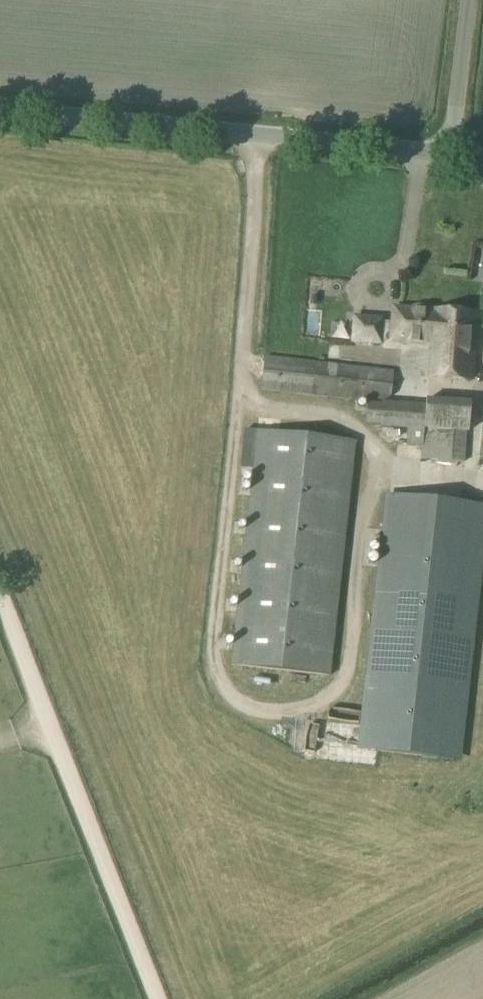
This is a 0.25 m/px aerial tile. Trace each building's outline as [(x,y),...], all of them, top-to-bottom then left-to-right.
[(470,287),(482,287),(482,265),(456,264),(456,284),(470,284),(470,287)] [(393,311),(391,342),(430,344),(432,311),(426,311),(422,307),(417,306),(413,310),(396,309),(393,311)] [(430,344),(427,377),(472,380),(476,313),(432,310),(432,311),(430,344)] [(354,317),(352,342),(380,344),(382,320),(354,317)] [(264,355),(260,391),(366,403),(363,444),(420,448),(420,460),(464,463),(466,433),(468,433),(471,404),(426,400),(424,405),(390,403),(394,370),(264,355)] [(251,471),(230,667),(328,678),(354,444),(243,432),(239,469),(251,471)] [(451,761),(479,507),(388,497),(360,752),(451,761)]
